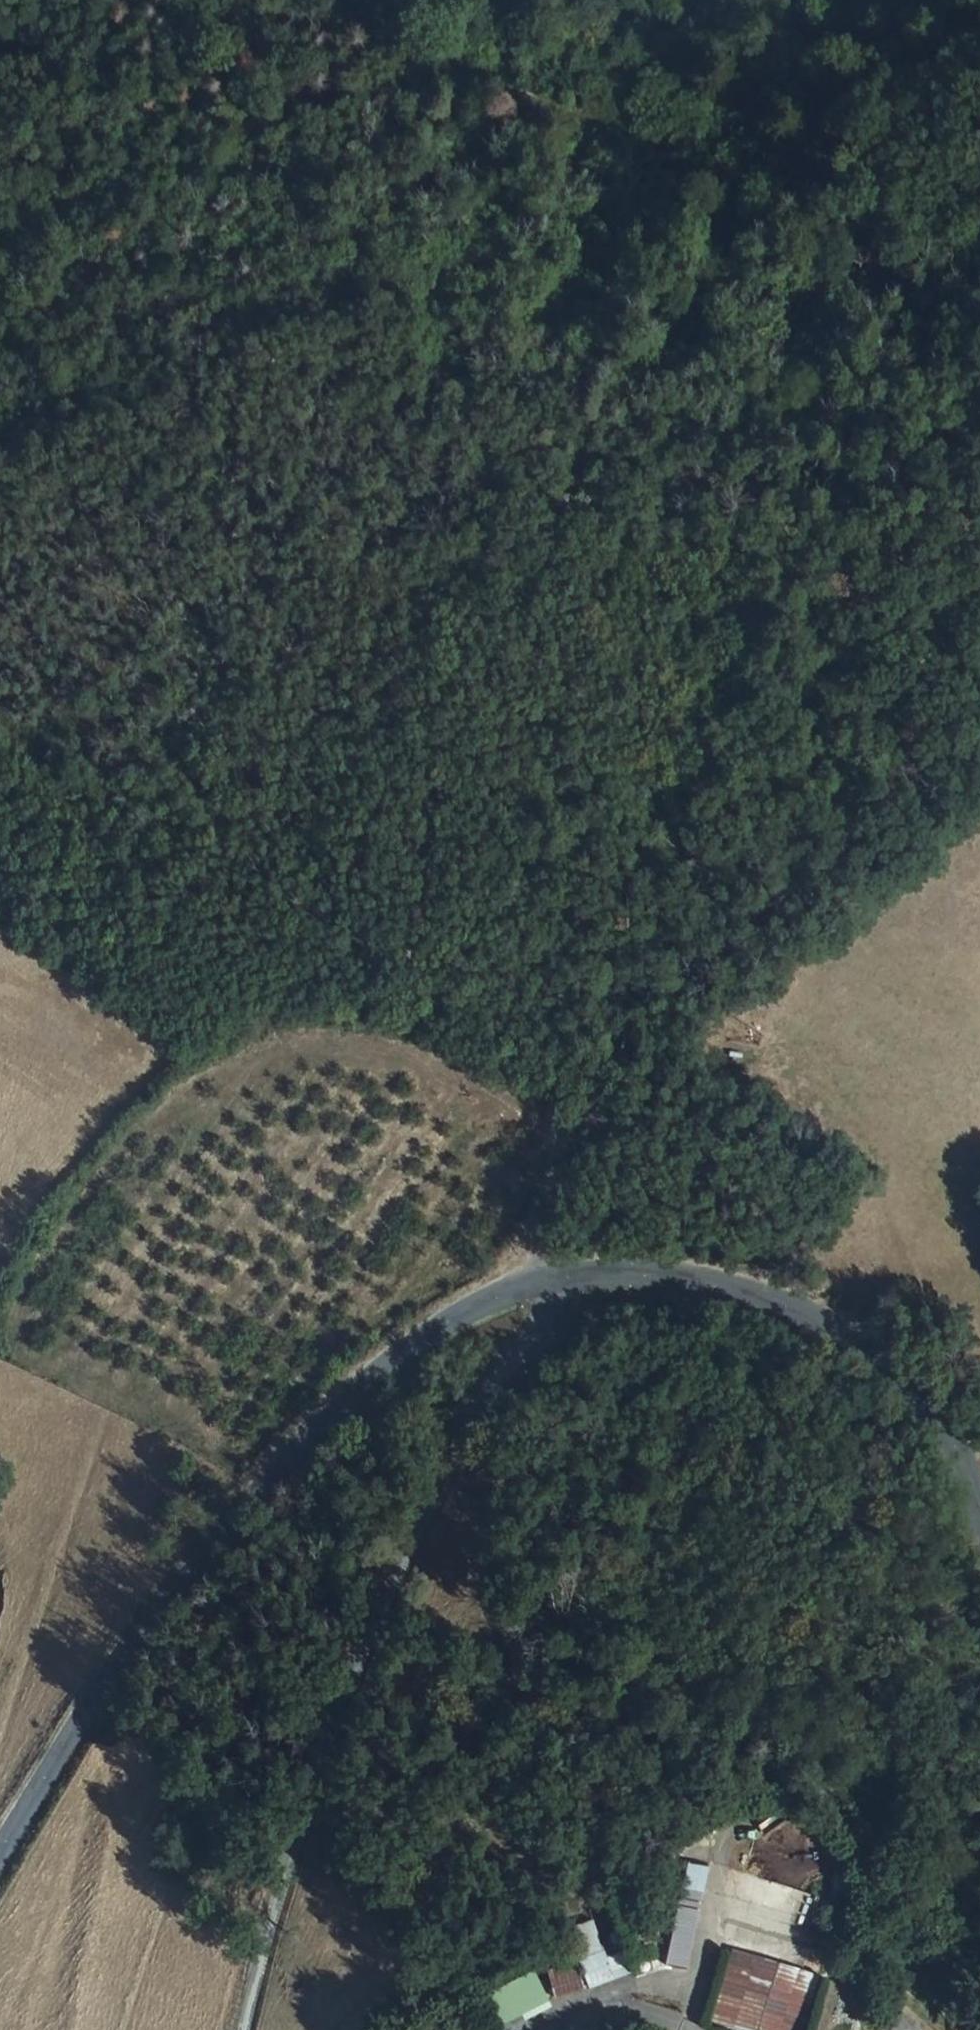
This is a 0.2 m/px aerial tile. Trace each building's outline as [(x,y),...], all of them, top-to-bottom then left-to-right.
[(668,1858),(645,1961),(682,1969),(704,1866),(668,1858)] [(551,1997),(623,1974),(611,1936),(595,1941),(588,1920),(566,1927),(576,1956),(541,1967),(551,1997)] [(815,1968),(729,1952),(715,2027),(730,2029),(803,2029),(815,1968)] [(491,2024),(544,2000),(530,1969),(477,1992),(491,2024)]
